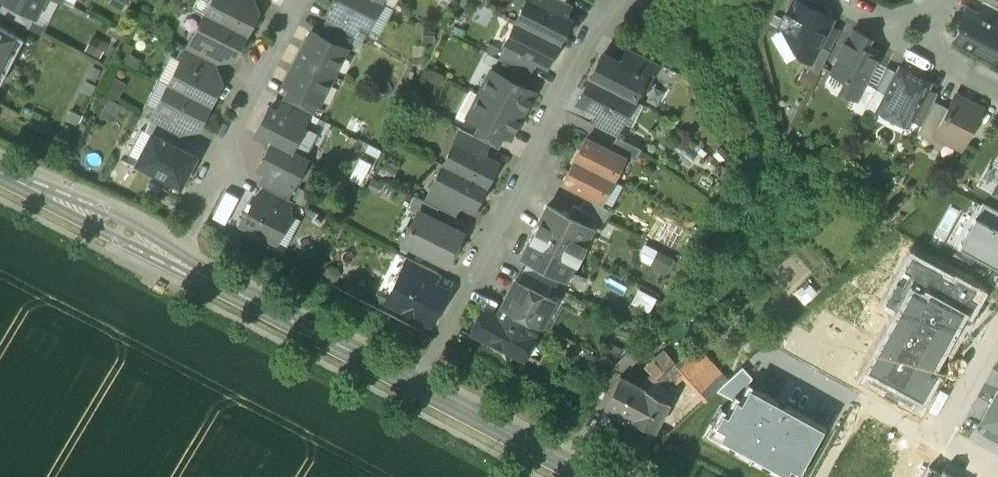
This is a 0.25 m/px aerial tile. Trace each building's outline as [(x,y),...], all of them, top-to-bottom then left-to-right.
[(5,1),(35,16),(43,0),(3,0),(5,1)] [(244,2),(240,0),(212,0),(205,13),(245,34),(256,13),(254,6),(244,1),(244,2)] [(376,0),(337,0),(332,11),(333,11),(358,24),(367,29),(380,2),(376,0)] [(530,0),(526,0),(515,22),(558,43),(570,20),(565,18),(534,2),(530,0)] [(561,0),(535,0),(534,2),(565,18),(572,5),(561,0)] [(5,1),(0,11),(0,14),(28,29),(35,16),(5,1)] [(797,2),(783,30),(799,57),(808,62),(810,63),(818,46),(832,20),(797,2)] [(983,2),(977,15),(997,26),(997,10),(983,2)] [(966,9),(959,23),(961,28),(954,41),(993,62),(997,53),(997,26),(977,15),(966,9)] [(358,24),(333,11),(327,23),(352,36),(358,24)] [(245,34),(205,13),(193,37),(219,51),(228,56),(234,54),(245,34)] [(558,43),(515,22),(504,45),(505,45),(535,61),(546,66),(558,43)] [(352,36),(327,23),(320,36),(345,48),(352,36)] [(0,28),(0,60),(10,65),(23,40),(0,28)] [(320,36),(311,31),(298,58),(332,75),(346,49),(345,48),(320,36)] [(853,31),(831,73),(846,81),(840,91),(855,99),(856,99),(865,83),(878,57),(864,50),(869,39),(853,31)] [(219,51),(193,37),(187,49),(213,62),(219,51)] [(535,61),(505,45),(498,58),(504,61),(529,74),(535,61)] [(818,46),(810,63),(808,62),(805,67),(818,73),(829,51),(818,46)] [(660,65),(628,48),(619,64),(644,77),(643,78),(651,82),(660,65)] [(213,62),(187,49),(181,60),(207,74),(208,73),(213,62)] [(619,64),(602,55),(590,78),(632,100),(643,78),(644,77),(619,64)] [(332,75),(298,58),(284,84),(289,87),(319,102),(332,75)] [(0,60),(0,84),(10,65),(0,60)] [(207,74),(181,60),(168,84),(209,105),(219,84),(217,78),(208,73),(207,74)] [(529,74),(504,61),(498,73),(523,86),(529,74)] [(101,71),(93,67),(88,78),(95,82),(101,71)] [(897,73),(886,68),(876,88),(886,94),(897,73)] [(498,73),(491,70),(479,93),(521,115),(533,92),(523,86),(498,73)] [(924,81),(905,71),(897,73),(886,94),(883,101),(893,107),(894,112),(891,117),(908,126),(911,120),(927,89),(924,81)] [(632,100),(590,78),(577,103),(595,112),(619,125),(620,124),(632,100)] [(865,83),(856,99),(855,99),(850,109),(862,115),(875,88),(865,83)] [(209,105),(168,84),(156,108),(183,122),(182,123),(191,127),(198,125),(209,105)] [(319,102),(289,87),(283,99),(308,112),(313,114),(319,102)] [(927,89),(911,120),(921,126),(934,101),(938,94),(927,89)] [(521,115),(479,93),(467,116),(479,122),(504,135),(510,138),(521,115)] [(981,110),(955,96),(948,109),(934,135),(935,136),(961,149),(981,110)] [(308,112),(283,99),(277,111),(302,124),(308,112)] [(921,126),(918,133),(932,141),(935,136),(934,135),(948,109),(934,101),(921,126)] [(277,111),(269,107),(255,135),(271,143),(271,142),(290,152),(290,151),(304,125),(302,124),(277,111)] [(183,122),(156,108),(150,120),(177,133),(182,123),(183,122)] [(619,125),(595,112),(590,123),(616,137),(621,139),(628,128),(620,124),(619,125)] [(181,136),(150,120),(144,131),(152,135),(175,147),(181,136)] [(504,135),(479,122),(473,134),(473,135),(488,143),(498,148),(504,135)] [(72,128),(65,125),(59,135),(67,139),(72,128)] [(488,143),(473,135),(473,134),(461,128),(454,141),(482,155),(488,143)] [(175,147),(152,135),(138,162),(180,184),(194,157),(175,147)] [(621,139),(616,137),(611,147),(636,160),(641,149),(621,139)] [(623,158),(585,139),(574,160),(612,180),(623,158)] [(482,155),(454,141),(442,164),(485,186),(497,163),(482,155)] [(290,152),(271,142),(271,143),(258,169),(265,172),(291,186),(292,186),(306,159),(290,151),(290,152)] [(612,180),(574,160),(563,182),(601,201),(612,180)] [(485,186),(442,164),(430,187),(461,203),(473,209),(485,186)] [(291,186),(265,172),(258,185),(264,187),(285,198),(291,186)] [(285,198),(264,187),(258,198),(288,213),(294,202),(285,198)] [(461,203),(430,187),(424,199),(438,207),(454,215),(461,203)] [(424,199),(413,194),(407,207),(417,212),(418,210),(432,218),(438,207),(424,199)] [(258,198),(255,196),(241,224),(275,242),(290,214),(288,213),(258,198)] [(610,211),(585,198),(579,208),(595,217),(604,221),(610,211)] [(595,217),(579,208),(573,205),(567,216),(590,228),(595,217)] [(997,231),(997,213),(983,205),(975,219),(997,231)] [(567,216),(547,206),(534,231),(577,253),(590,228),(567,216)] [(432,218),(418,210),(417,212),(402,241),(445,263),(461,232),(432,218)] [(997,269),(997,231),(975,219),(959,248),(997,269)] [(590,228),(577,253),(584,256),(597,231),(590,228)] [(577,253),(534,231),(521,256),(564,278),(564,277),(577,253)] [(577,253),(564,277),(571,281),(584,256),(577,253)] [(860,378),(919,411),(938,376),(931,372),(941,355),(945,357),(981,292),(910,253),(883,303),(897,310),(860,378)] [(437,272),(408,257),(402,268),(432,283),(437,272)] [(432,283),(402,268),(386,299),(404,308),(403,309),(413,313),(431,322),(441,303),(435,300),(442,288),(432,283)] [(552,285),(522,270),(517,281),(546,296),(552,285)] [(517,281),(515,280),(502,305),(540,324),(552,300),(546,296),(517,281)] [(540,324),(502,305),(497,316),(534,335),(540,324)] [(497,316),(483,309),(471,331),(483,337),(514,353),(523,357),(534,335),(497,316)] [(514,353),(483,337),(478,348),(508,364),(514,353)] [(659,375),(655,378),(666,389),(668,388),(667,387),(681,374),(705,400),(726,381),(693,345),(674,361),(659,375)] [(631,349),(610,370),(618,379),(620,375),(621,376),(639,358),(631,349)] [(665,351),(653,362),(658,368),(655,371),(659,375),(674,361),(665,351)] [(716,391),(732,400),(735,395),(740,398),(748,383),(749,384),(753,378),(742,367),(716,391)] [(621,376),(620,375),(618,379),(604,405),(621,414),(618,419),(626,423),(644,388),(621,376)] [(799,474),(826,427),(785,404),(783,408),(776,403),(777,400),(749,384),(748,383),(740,398),(735,395),(732,400),(726,410),(721,408),(711,426),(723,432),(720,438),(784,474),(788,468),(799,474)] [(669,401),(644,388),(626,423),(636,428),(639,423),(654,431),(669,401)] [(997,431),(997,392),(997,391),(981,421),(997,431)] [(943,471),(941,474),(929,468),(924,476),(954,476),(943,471)]
